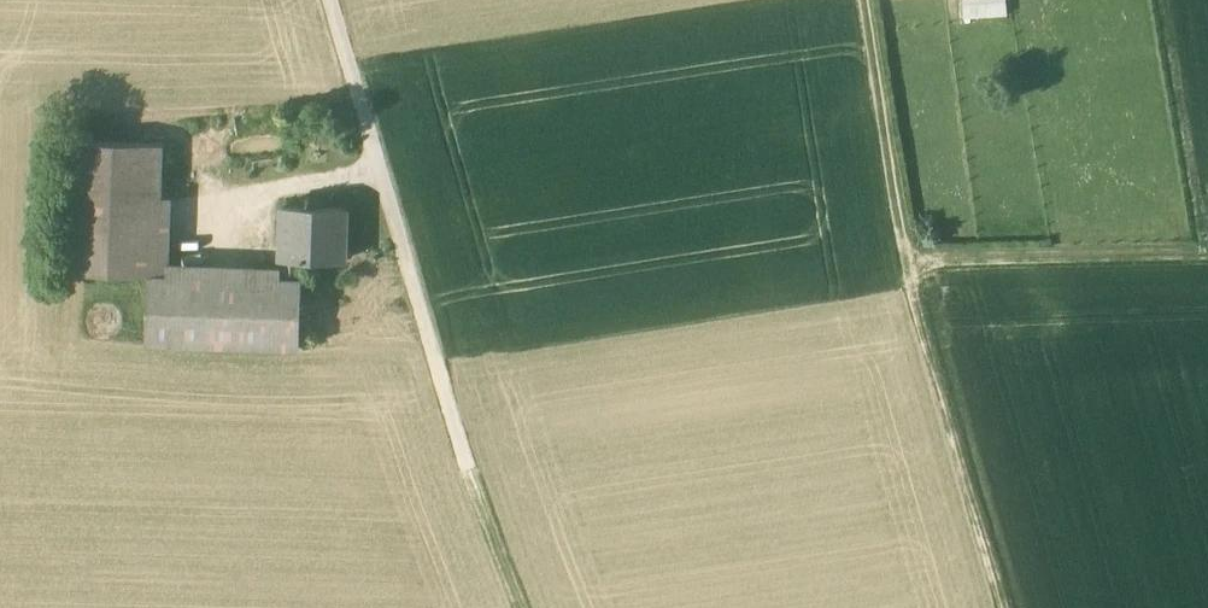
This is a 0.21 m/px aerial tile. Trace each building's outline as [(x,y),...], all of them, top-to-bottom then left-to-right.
[(1011,15),(1011,0),(966,0),(967,17),(1011,15)] [(163,144),(66,141),(62,273),(149,275),(158,276),(163,144)] [(346,208),(283,206),(281,259),(302,260),(344,261),(346,208)] [(302,260),(281,259),(281,279),(302,280),(302,260)] [(158,276),(149,275),(146,341),(300,347),(302,280),(281,279),(158,276)]
